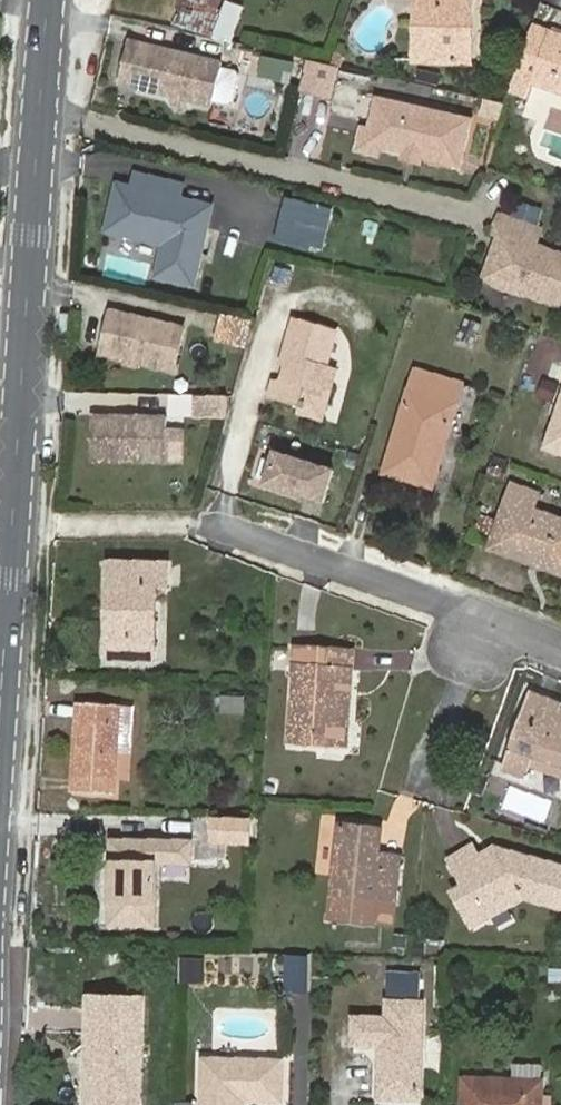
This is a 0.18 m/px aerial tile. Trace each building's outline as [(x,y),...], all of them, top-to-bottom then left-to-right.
[(225,0),(179,0),(171,27),(212,37),(214,32),(225,0)] [(233,38),(244,7),(225,0),(214,32),(233,38)] [(414,61),(470,63),(472,0),(416,0),(414,61)] [(551,33),(532,27),(515,77),(533,83),(551,33)] [(551,33),(533,83),(560,93),(560,37),(551,33)] [(224,63),(129,41),(119,84),(176,97),(189,100),(214,106),(215,101),(217,90),(222,69),(224,63)] [(347,57),(337,55),(333,65),(344,68),(347,57)] [(307,61),(300,90),(329,97),(336,68),(307,61)] [(217,90),(215,101),(233,105),(241,73),(222,69),(217,90)] [(189,100),(176,97),(174,104),(187,107),(189,100)] [(474,122),(380,99),(374,125),(372,131),(372,132),(382,148),(384,149),(463,168),(474,122)] [(500,123),(504,106),(488,102),(484,119),(500,123)] [(382,157),(384,149),(382,148),(372,132),(372,131),(365,129),(359,151),(382,157)] [(180,199),(183,185),(136,175),(133,188),(118,185),(107,231),(165,244),(157,276),(194,284),(212,207),(180,199)] [(326,240),(333,211),(286,200),(276,242),(310,250),(313,236),(326,240)] [(502,214),(496,230),(506,234),(501,247),(495,249),(485,275),(558,305),(560,297),(560,255),(536,245),(542,230),(502,214)] [(185,328),(111,310),(101,353),(175,370),(185,328)] [(60,336),(68,336),(69,313),(65,313),(61,313),(60,336)] [(254,321),(222,313),(216,338),(247,345),(254,321)] [(339,369),(326,365),(336,332),(295,320),(281,365),(286,367),(282,382),(277,381),(273,395),(327,411),(339,369)] [(386,471),(431,485),(461,385),(416,371),(386,471)] [(546,380),(541,397),(556,403),(560,389),(560,385),(546,380)] [(226,395),(193,395),(193,414),(226,414),(226,395)] [(548,446),(560,450),(560,408),(548,446)] [(93,415),(93,461),(168,462),(169,432),(169,417),(93,415)] [(187,432),(169,432),(168,462),(187,462),(187,432)] [(531,510),(537,494),(514,485),(501,521),(484,514),(478,531),(495,537),(491,548),(560,573),(560,521),(531,510)] [(108,658),(154,659),(156,585),(167,585),(168,563),(110,562),(108,658)] [(290,743),(347,746),(353,651),(295,647),(290,743)] [(553,706),(554,702),(530,693),(503,768),(527,777),(535,756),(560,766),(560,709),(553,706)] [(244,712),(244,698),(222,697),(222,712),(244,712)] [(74,787),(114,790),(120,710),(79,707),(74,787)] [(487,782),(477,778),(472,791),(483,795),(487,782)] [(376,866),(378,855),(380,830),(341,826),(331,917),(392,923),(398,869),(376,866)] [(190,862),(190,842),(112,841),(111,924),(154,925),(155,862),(190,862)] [(494,848),(479,856),(472,846),(449,859),(465,886),(454,891),(473,926),(526,897),(560,907),(560,867),(494,848)] [(181,956),(181,981),(204,982),(205,956),(181,956)] [(309,957),(286,956),(285,992),(308,993),(309,957)] [(380,1096),(420,1098),(422,1002),(416,1002),(417,982),(392,981),(392,1001),(388,1001),(387,1018),(354,1018),(354,1045),(381,1045),(380,1096)] [(141,1000),(90,999),(88,1046),(99,1046),(98,1104),(139,1104),(141,1000)] [(282,1062),(203,1059),(202,1104),(241,1104),(242,1100),(280,1100),(282,1062)] [(542,1065),(513,1064),(513,1080),(464,1079),(463,1104),(541,1104),(542,1065)]
